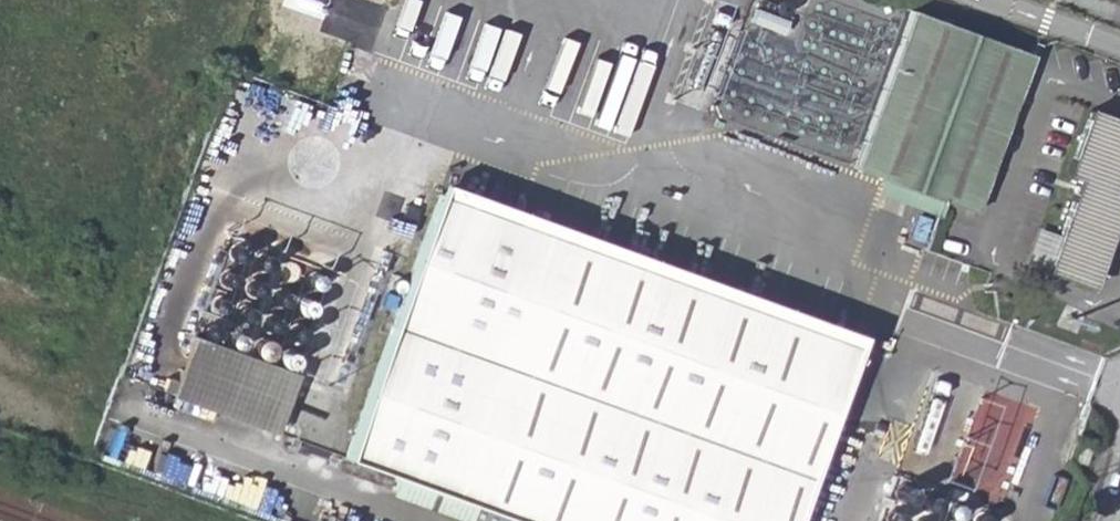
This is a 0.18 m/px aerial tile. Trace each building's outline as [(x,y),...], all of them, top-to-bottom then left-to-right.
[(962,31),(909,12),(889,67),(879,94),(852,170),(942,203),(948,205),(971,213),(1028,55),(1006,46),(962,31)] [(1088,103),(1064,168),(1078,173),(1044,264),(1091,281),(1119,200),(1119,188),(1108,184),(1119,153),(1119,114),(1088,103)] [(440,190),(344,451),(396,470),(528,518),(537,520),(791,520),(857,342),(440,190)] [(295,373),(192,335),(171,394),(273,430),(295,373)] [(396,470),(392,484),(492,520),(527,520),(528,518),(396,470)]
